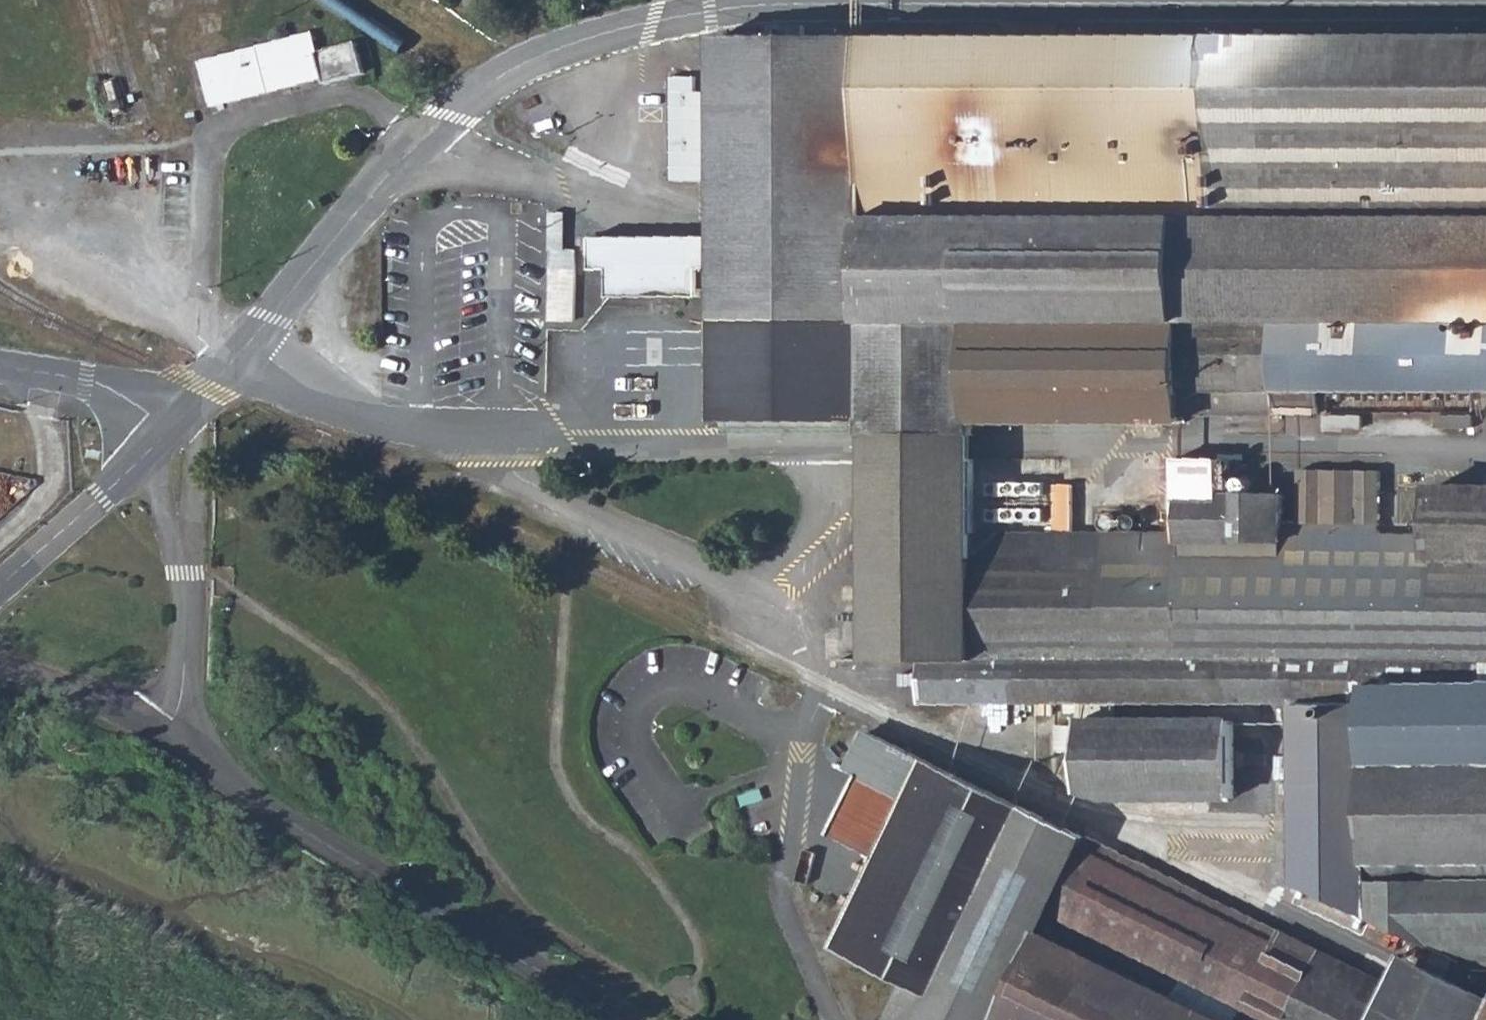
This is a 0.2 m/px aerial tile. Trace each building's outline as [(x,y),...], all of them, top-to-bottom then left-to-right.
[(714,33),(714,89),(714,136),(714,210),(715,233),(590,231),(589,265),(606,265),(606,291),(698,292),(699,283),(715,283),(717,420),(866,423),(866,436),(868,660),(922,661),(922,702),(1292,703),(1294,825),(1295,883),(1483,969),(1485,969),(1485,485),(1432,483),(1431,528),(1391,527),(1391,473),(1302,469),(1302,522),(1285,522),(1286,493),(1171,493),(1172,529),(1077,526),(1027,525),(1027,484),(981,483),(981,436),(981,423),(1189,424),(1188,390),(1485,393),(1485,28),(714,33)] [(319,50),(313,29),(201,58),(213,102),(326,73),(327,81),(365,71),(356,40),(319,50)] [(697,75),(671,74),(670,182),(707,184),(707,135),(714,136),(714,89),(697,89),(697,75)] [(1027,525),(1077,526),(1078,485),(1027,484),(1027,525)] [(1240,719),(1079,718),(1079,793),(1110,801),(1239,802),(1240,719)] [(1388,978),(867,726),(847,767),(861,774),(828,833),(876,857),(834,949),(901,982),(882,1019),(1485,1019),(1485,992),(1402,951),(1388,978)]
